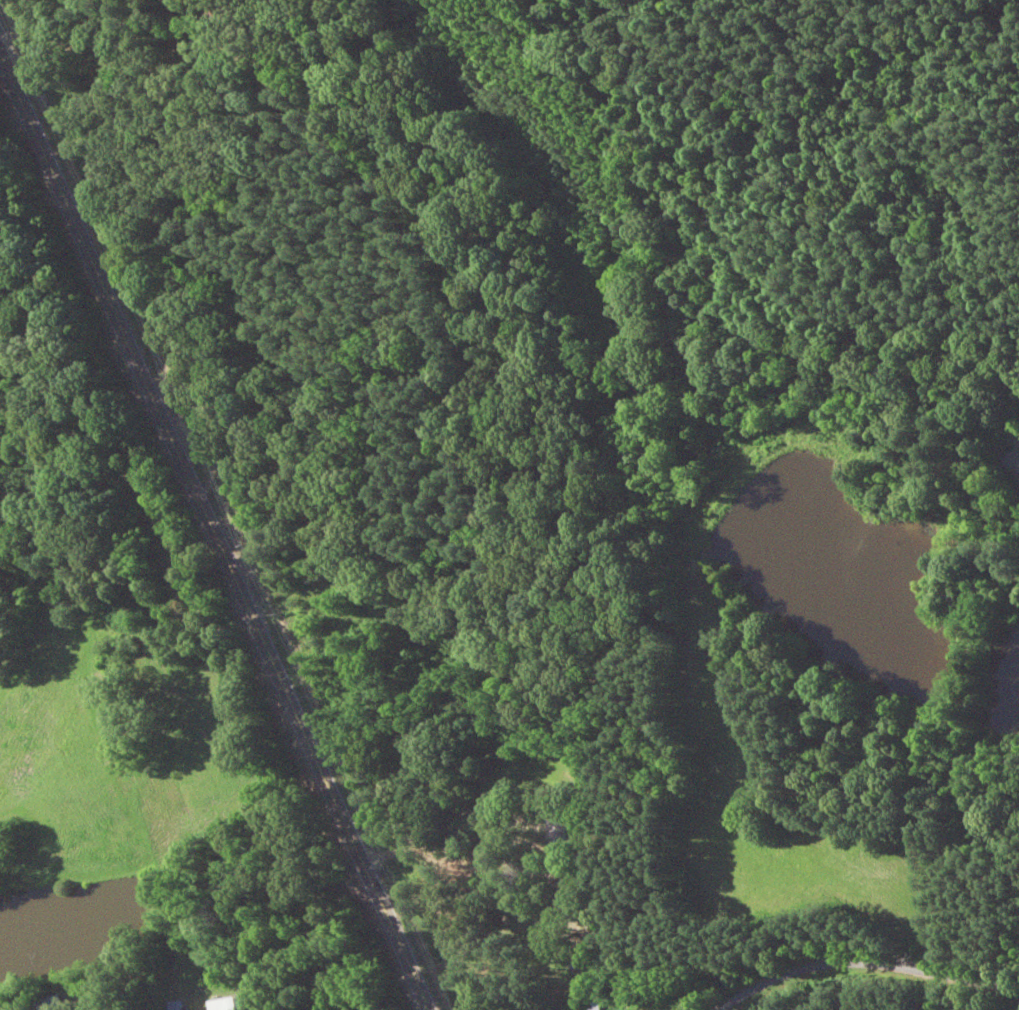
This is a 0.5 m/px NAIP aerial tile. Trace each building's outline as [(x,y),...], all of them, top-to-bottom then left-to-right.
[(547,818),(547,852),(567,852),(567,818),(547,818)] [(209,1002),(210,1009),(235,1009),(234,999),(209,1002)]
